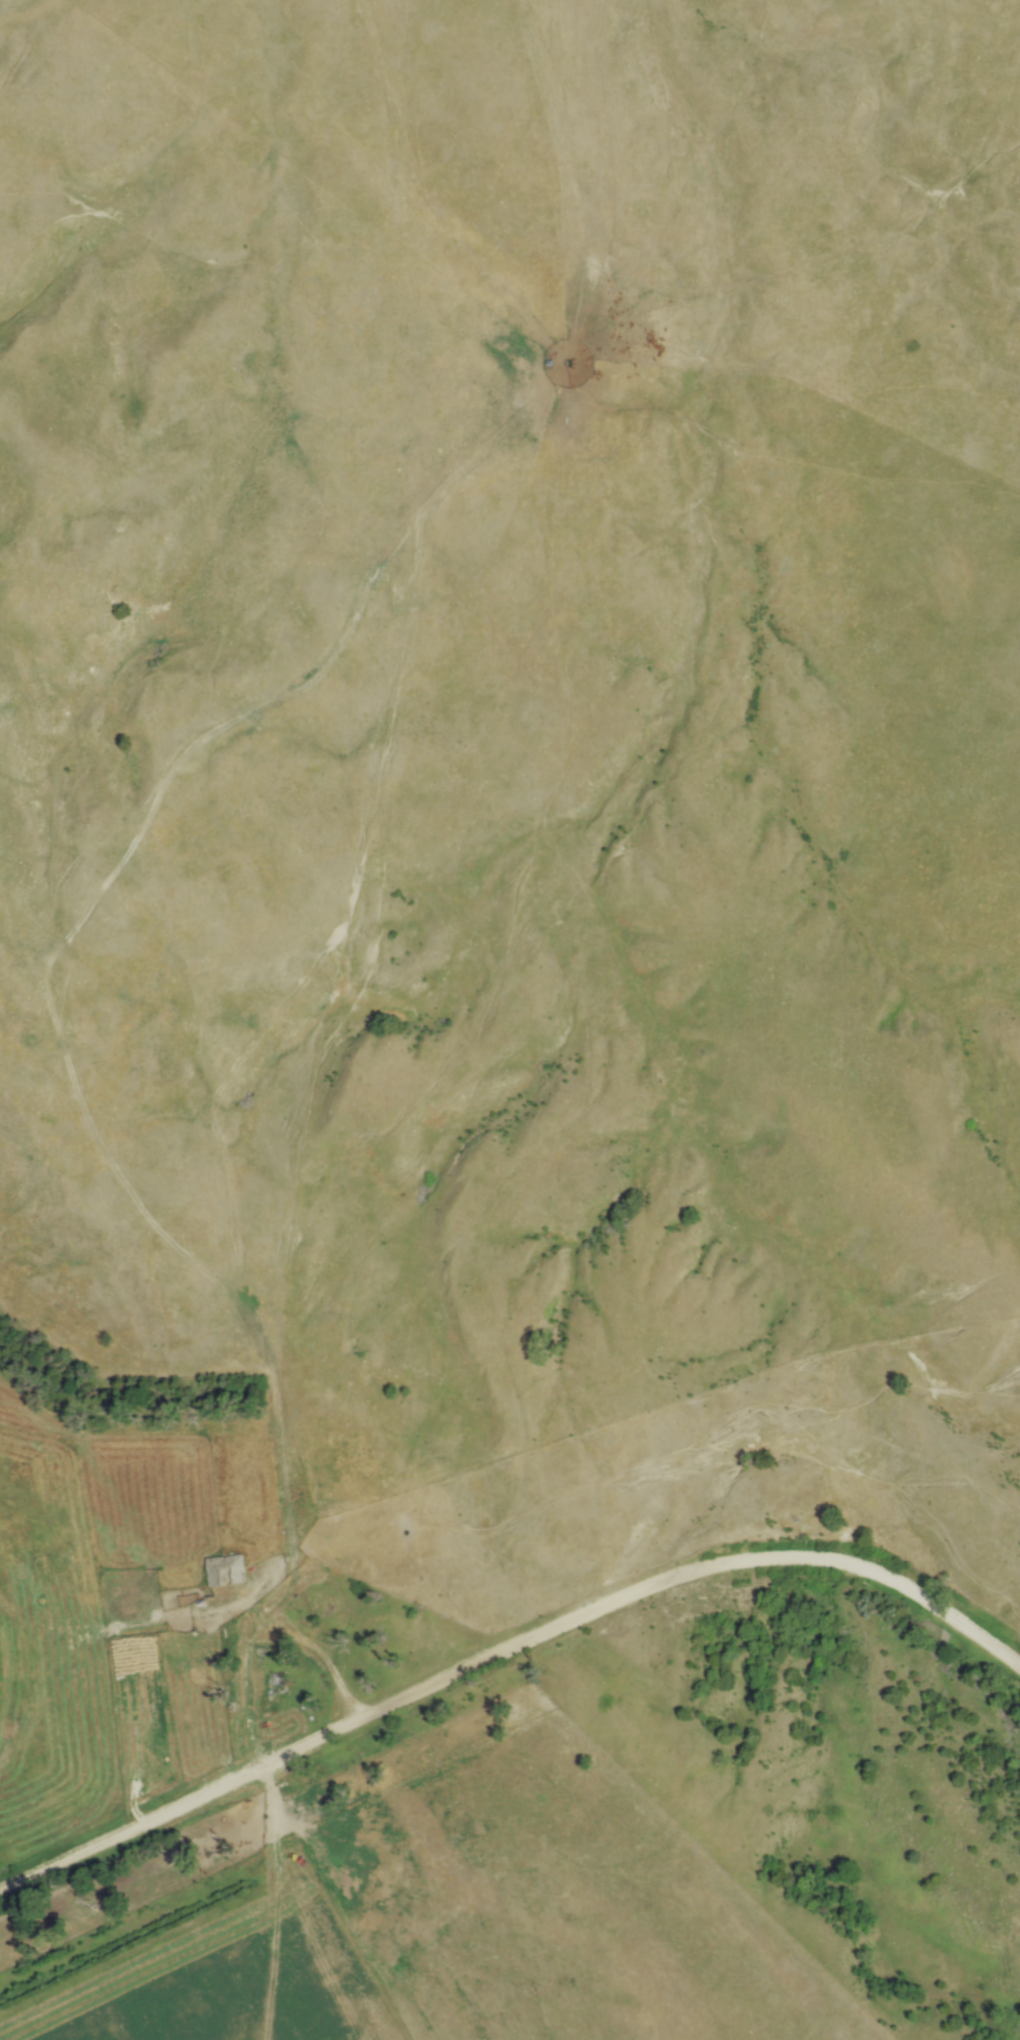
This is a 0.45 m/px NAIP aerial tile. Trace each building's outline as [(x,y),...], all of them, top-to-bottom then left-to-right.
[(207,1559),(209,1589),(246,1586),(243,1557),(207,1559)]
